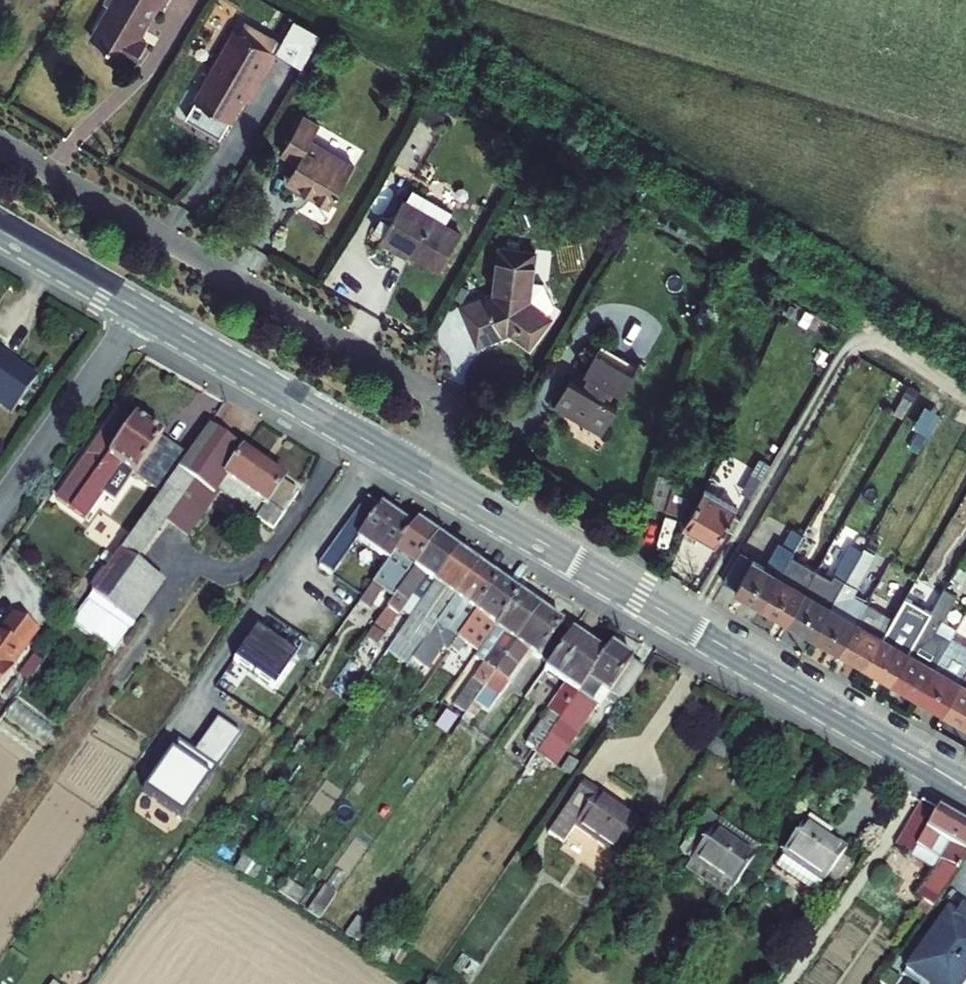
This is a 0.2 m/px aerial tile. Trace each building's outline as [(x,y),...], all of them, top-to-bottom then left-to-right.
[(91,34),(137,56),(153,28),(168,0),(108,0),(107,2),(91,34)] [(323,34),(294,16),(279,52),(302,66),(323,34)] [(236,27),(188,112),(222,135),(248,98),(279,52),(236,27)] [(319,195),(333,202),(359,158),(319,134),(321,122),(305,112),(284,151),(298,162),(291,180),(308,193),(319,195)] [(485,199),(495,205),(504,191),(493,185),(485,199)] [(407,199),(383,238),(392,245),(444,273),(466,233),(407,199)] [(504,224),(517,231),(525,217),(512,210),(504,224)] [(462,307),(477,347),(509,340),(531,348),(555,315),(534,302),(538,249),(504,246),(495,291),(462,307)] [(573,377),(557,405),(585,422),(604,433),(620,409),(624,392),(641,363),(605,343),(573,377)] [(11,414),(36,378),(0,352),(0,406),(11,414)] [(904,397),(912,402),(919,390),(911,385),(904,397)] [(939,413),(925,405),(913,427),(928,434),(939,413)] [(56,499),(85,520),(102,495),(112,502),(131,475),(160,495),(187,457),(120,409),(56,499)] [(282,484),(283,482),(207,428),(187,457),(160,495),(119,552),(134,562),(162,523),(191,483),(211,497),(216,490),(272,530),(297,495),(282,484)] [(722,449),(731,453),(736,442),(726,438),(722,449)] [(906,468),(894,461),(888,470),(900,476),(906,468)] [(764,462),(759,471),(767,476),(773,467),(764,462)] [(658,475),(651,503),(685,513),(697,487),(658,475)] [(162,523),(182,537),(211,497),(191,483),(162,523)] [(706,489),(686,524),(716,540),(722,527),(733,504),(706,489)] [(817,510),(820,505),(802,494),(799,500),(817,510)] [(394,555),(411,531),(378,507),(366,500),(318,567),(331,576),(357,540),(389,562),(394,555)] [(783,545),(793,552),(794,550),(803,535),(817,510),(799,500),(787,520),(795,525),(783,545)] [(389,562),(363,598),(361,601),(372,609),(383,593),(384,594),(406,564),(414,570),(436,539),(415,524),(411,531),(394,555),(389,562)] [(804,556),(813,541),(803,535),(794,550),(804,556)] [(375,638),(381,642),(413,597),(426,578),(435,584),(456,553),(436,539),(414,570),(392,600),(374,626),(381,631),(375,638)] [(776,550),(790,558),(793,552),(783,545),(780,544),(776,550)] [(862,552),(853,546),(836,575),(846,581),(862,552)] [(875,554),(865,548),(862,552),(846,581),(831,607),(815,635),(841,650),(867,604),(852,595),(875,554)] [(765,569),(739,554),(723,582),(763,605),(779,576),(786,564),(790,558),(776,550),(765,569)] [(114,654),(164,584),(134,562),(119,552),(106,571),(93,589),(70,622),(114,654)] [(101,561),(108,566),(113,558),(106,553),(101,561)] [(417,652),(477,568),(456,553),(435,584),(421,603),(397,637),(417,652)] [(414,570),(406,564),(384,594),(392,600),(414,570)] [(805,591),(812,579),(786,564),(779,576),(805,591)] [(89,586),(93,589),(106,571),(102,568),(89,586)] [(450,649),(497,582),(477,568),(417,652),(411,661),(428,672),(443,650),(447,653),(450,649)] [(789,620),(805,591),(779,576),(763,605),(789,620)] [(421,603),(435,584),(426,578),(413,597),(421,603)] [(496,627),(518,596),(497,582),(450,649),(458,655),(465,645),(470,649),(489,622),(496,627)] [(907,596),(916,601),(922,592),(912,586),(907,596)] [(942,619),(956,596),(945,589),(926,622),(919,634),(893,680),(919,695),(951,639),(936,630),(942,619)] [(815,635),(831,607),(805,591),(789,620),(815,635)] [(465,715),(538,611),(518,596),(496,627),(478,653),(474,658),(483,665),(453,707),(465,715)] [(910,612),(916,601),(907,596),(893,619),(867,665),(893,680),(919,634),(903,625),(910,612)] [(867,665),(893,619),(867,604),(841,650),(867,665)] [(548,667),(571,634),(538,611),(465,715),(462,719),(469,724),(481,708),(489,714),(508,686),(506,682),(527,653),(548,667)] [(14,668),(13,668),(40,631),(13,612),(0,629),(0,688),(14,668)] [(926,622),(910,612),(903,625),(919,634),(926,622)] [(953,636),(957,628),(942,619),(936,630),(951,639),(953,636)] [(478,653),(496,627),(489,622),(470,649),(478,653)] [(369,633),(375,638),(381,631),(374,626),(369,633)] [(297,657),(256,629),(234,662),(274,690),(297,657)] [(537,753),(603,656),(571,634),(548,667),(544,673),(565,688),(526,745),(532,749),(537,753)] [(919,695),(945,710),(965,673),(965,644),(953,636),(951,639),(919,695)] [(411,661),(417,652),(397,637),(388,650),(408,665),(411,661)] [(607,695),(620,704),(643,670),(610,647),(603,656),(537,753),(536,754),(555,767),(597,706),(599,707),(604,699),(607,695)] [(30,678),(44,659),(35,653),(22,672),(30,678)] [(945,710),(965,722),(965,673),(945,710)] [(525,699),(529,702),(530,700),(534,702),(538,696),(531,691),(525,699)] [(604,699),(617,708),(620,704),(607,695),(604,699)] [(243,734),(219,718),(195,753),(178,741),(143,792),(183,820),(243,734)] [(532,749),(520,766),(525,770),(536,754),(537,753),(532,749)] [(514,768),(520,759),(508,750),(502,759),(514,768)] [(561,770),(570,777),(579,764),(570,758),(561,770)] [(584,783),(548,835),(565,842),(580,831),(620,857),(638,823),(603,796),(584,783)] [(926,916),(959,871),(965,858),(965,828),(921,802),(896,845),(911,854),(915,847),(944,864),(936,874),(918,900),(922,903),(917,910),(926,916)] [(760,851),(705,814),(699,824),(711,832),(712,830),(755,859),(760,851)] [(804,822),(772,868),(812,895),(845,849),(823,834),(804,822)] [(680,851),(692,860),(734,888),(755,859),(712,830),(711,832),(699,824),(680,851)] [(911,854),(912,860),(936,874),(944,864),(915,847),(911,854)] [(234,869),(251,879),(259,868),(242,857),(234,869)] [(692,860),(684,871),(726,900),(734,888),(692,860)] [(272,876),(264,887),(274,893),(282,883),(272,876)] [(287,881),(279,892),(297,905),(305,894),(287,881)] [(308,912),(320,920),(337,896),(325,887),(308,912)] [(964,956),(965,953),(965,923),(949,911),(911,964),(940,983),(958,983),(965,973),(965,957),(964,956)] [(345,935),(355,941),(360,932),(366,925),(357,918),(345,935)] [(376,936),(379,932),(366,925),(360,932),(374,940),(376,936)] [(355,941),(368,948),(374,940),(360,932),(355,941)] [(376,936),(374,940),(368,948),(393,963),(401,952),(376,936)] [(927,983),(940,983),(911,964),(907,970),(927,983)] [(965,979),(965,973),(958,983),(963,983),(965,979)]
